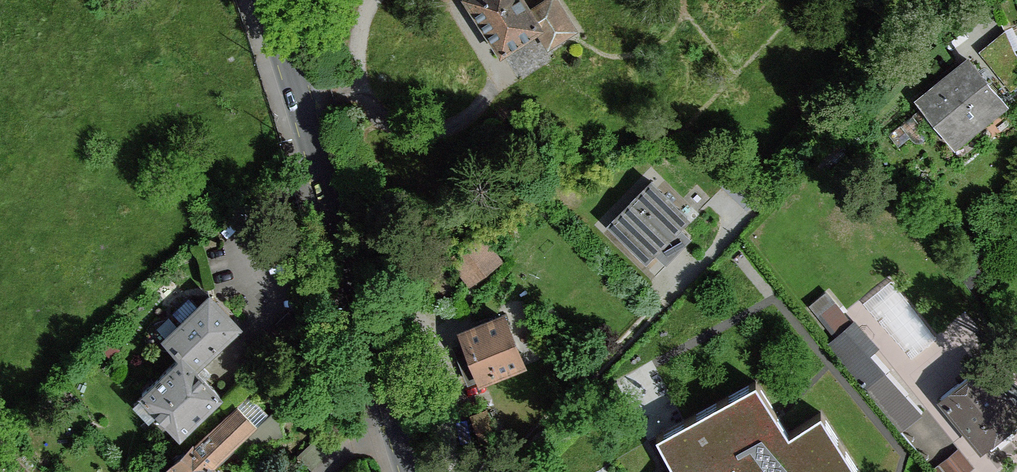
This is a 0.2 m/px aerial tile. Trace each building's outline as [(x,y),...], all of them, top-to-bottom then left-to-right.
[(501,52),(540,28),(529,11),(522,0),(468,0),(501,52)] [(529,11),(540,28),(551,46),(575,30),(556,0),(547,0),(529,11)] [(1016,58),(1016,54),(1013,49),(1003,29),(979,50),(999,73),(1016,58)] [(999,73),(1012,88),(1016,84),(1016,58),(999,73)] [(1002,100),(968,61),(920,100),(925,105),(935,117),(953,139),(1002,100)] [(935,117),(925,105),(889,135),(898,146),(911,136),(915,141),(921,141),(926,138),(926,132),(923,127),(935,117)] [(688,217),(651,181),(616,217),(653,253),(656,250),(678,227),(688,217)] [(689,236),(678,227),(656,250),(666,260),(689,236)] [(496,254),(479,232),(452,254),(469,275),(496,254)] [(831,288),(814,301),(834,328),(852,315),(831,288)] [(174,346),(183,356),(194,367),(217,345),(213,341),(233,322),(210,297),(179,325),(187,334),(174,346)] [(502,316),(464,331),(473,352),(482,375),(483,378),(520,363),(502,316)] [(874,345),(855,322),(839,336),(859,358),(866,352),(874,345)] [(920,413),(866,352),(859,358),(839,336),(831,346),(901,429),(920,413)] [(339,354),(335,343),(321,349),(326,359),(339,354)] [(482,375),(473,352),(460,357),(469,380),(482,375)] [(183,356),(143,393),(145,395),(158,409),(181,433),(221,395),(194,367),(183,356)] [(942,398),(981,447),(1016,419),(1016,408),(983,365),(942,398)] [(822,412),(790,433),(756,381),(657,436),(676,471),(860,471),(822,412)] [(252,425),(241,436),(249,445),(282,434),(279,423),(281,421),(273,411),(269,415),(249,394),(235,407),(252,425)] [(158,409),(145,395),(135,404),(148,417),(158,409)] [(235,407),(193,446),(210,464),(231,445),(241,436),(252,425),(235,407)] [(234,449),(231,445),(210,464),(214,468),(234,449)] [(210,464),(193,446),(166,471),(217,471),(214,468),(210,464)]
